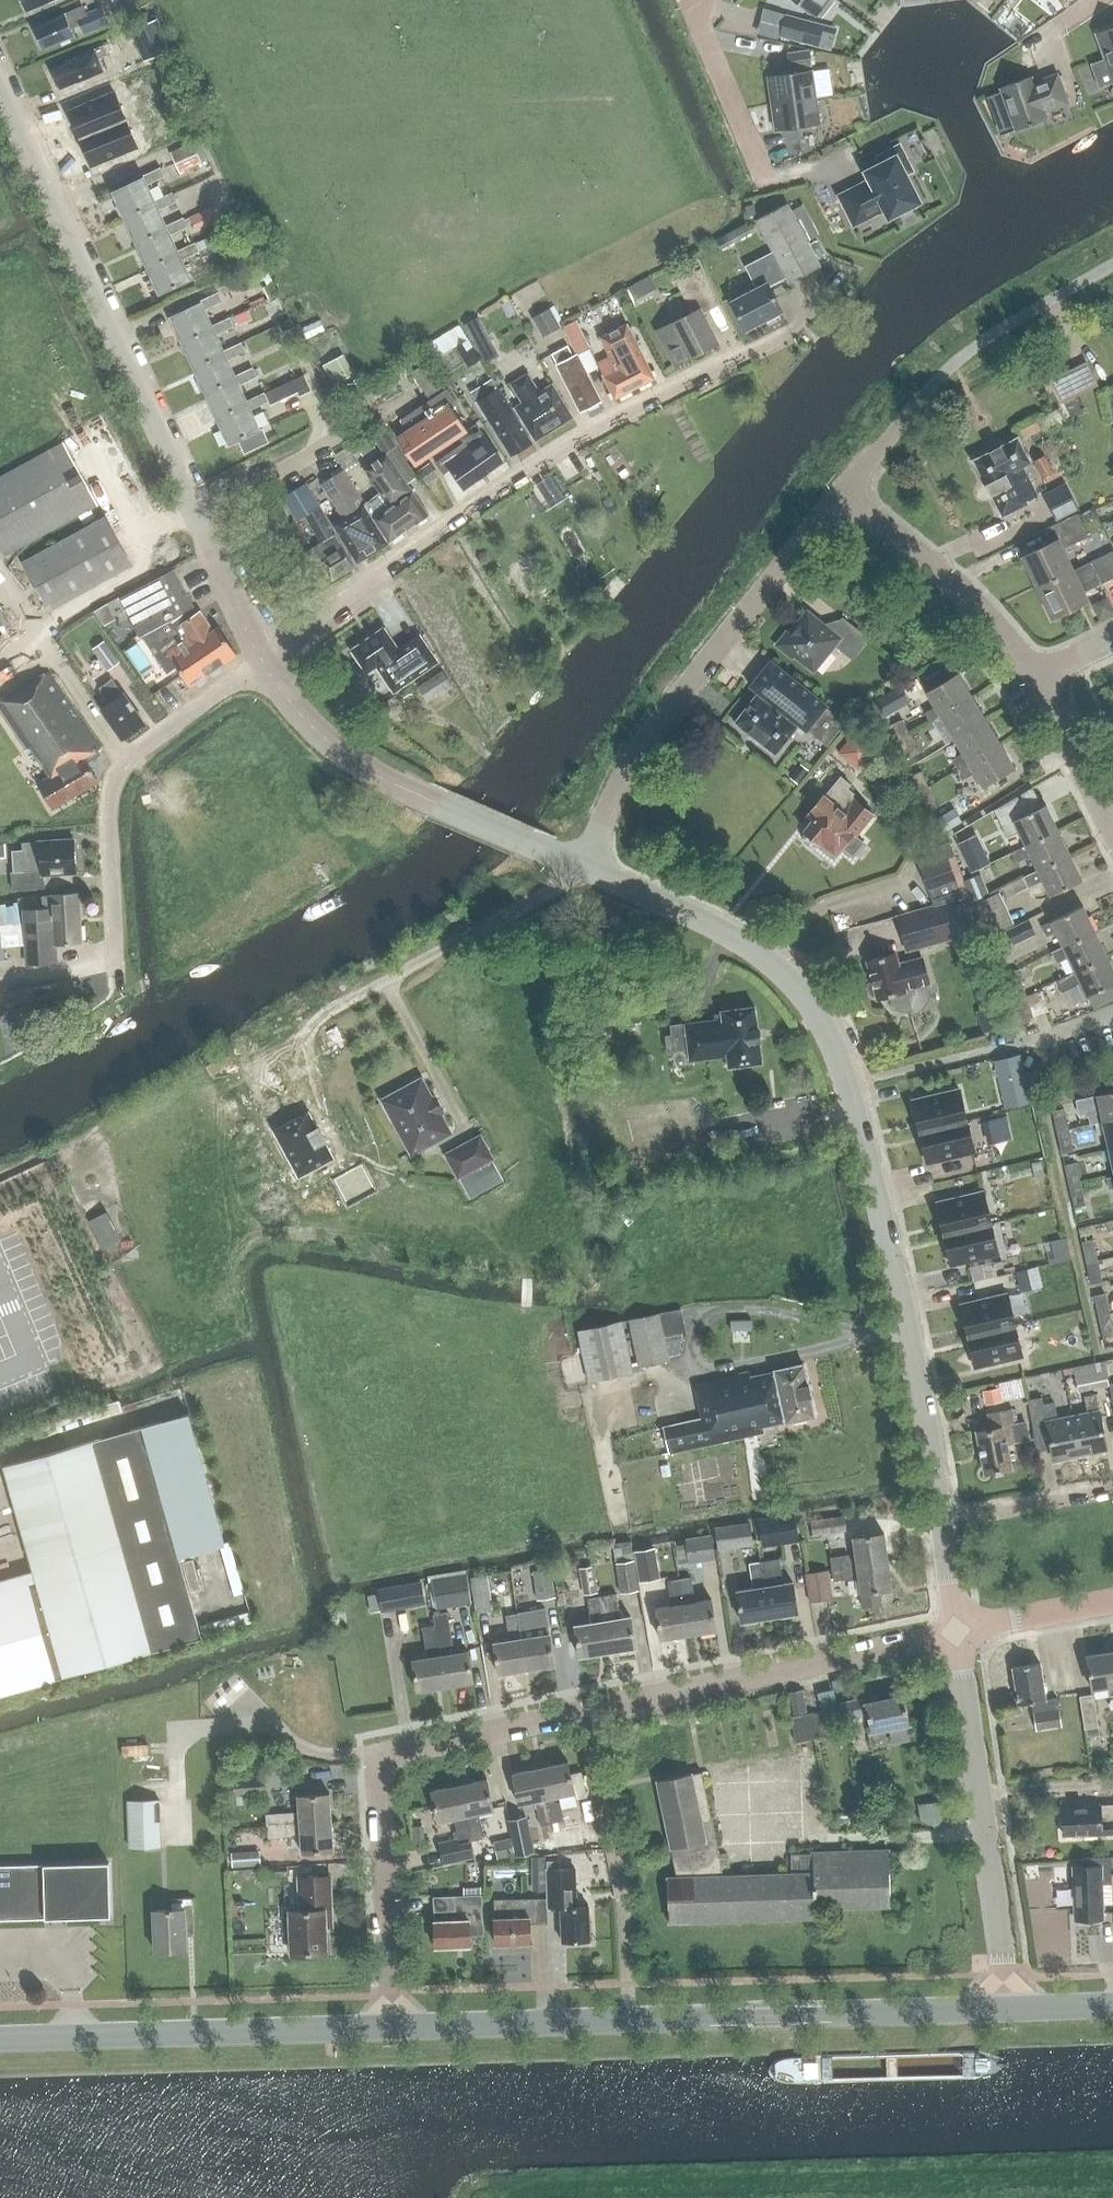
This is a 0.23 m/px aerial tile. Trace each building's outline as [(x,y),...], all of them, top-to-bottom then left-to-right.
[(26,9),(42,3),(43,5),(54,0),(22,0),(26,9)] [(814,16),(827,0),(794,0),(814,16)] [(70,28),(79,24),(84,34),(108,24),(101,8),(86,14),(82,7),(65,14),(56,18),(57,20),(34,30),(42,47),(58,40),(59,42),(74,36),(70,28)] [(779,36),(817,47),(823,25),(785,15),(779,36)] [(144,62),(169,52),(156,19),(131,30),(144,62)] [(1098,33),(1112,75),(1112,28),(1098,33)] [(76,83),(103,72),(98,59),(107,55),(103,46),(94,50),(94,49),(66,61),(67,63),(51,70),(59,88),(75,81),(76,83)] [(808,49),(786,53),(788,70),(811,67),(808,49)] [(768,77),(772,103),(815,97),(811,71),(768,77)] [(1046,119),(1043,112),(1067,104),(1057,74),(1040,81),(1041,83),(1034,86),(1030,76),(1000,87),(1016,130),(1046,119)] [(68,110),(79,138),(125,120),(114,91),(68,110)] [(775,130),(819,124),(815,97),(772,103),(775,130)] [(137,148),(125,120),(79,138),(91,167),(137,148)] [(201,178),(213,173),(199,141),(171,154),(180,173),(196,166),(201,178)] [(837,195),(853,227),(884,211),(888,219),(919,203),(905,175),(913,171),(899,144),(876,156),(880,164),(864,172),(868,180),(837,195)] [(146,185),(164,177),(160,168),(142,176),(143,178),(113,192),(123,215),(154,201),(146,185)] [(172,193),(154,201),(123,215),(135,240),(165,226),(158,210),(176,202),(172,193)] [(785,276),(788,282),(819,266),(787,204),(756,220),(773,253),(785,276)] [(755,214),(753,205),(745,207),(747,216),(755,214)] [(200,212),(189,217),(195,229),(206,225),(200,212)] [(183,218),(165,226),(135,240),(147,265),(177,251),(169,235),(187,227),(183,218)] [(201,229),(205,238),(221,231),(217,222),(201,229)] [(208,247),(204,239),(195,243),(177,251),(147,265),(160,294),(190,280),(181,260),(199,252),(199,251),(208,247)] [(745,267),(757,289),(731,302),(745,329),(781,311),(768,284),(785,276),(773,253),(745,267)] [(266,300),(277,295),(267,273),(265,274),(259,261),(216,281),(223,294),(262,276),(267,285),(261,288),(266,300)] [(692,313),(671,324),(679,339),(666,345),(665,343),(664,344),(675,366),(690,358),(690,357),(716,343),(716,344),(717,344),(700,310),(717,301),(700,269),(676,281),(692,313)] [(630,285),(633,294),(656,287),(653,278),(630,285)] [(217,293),(199,301),(200,303),(170,317),(181,341),(211,326),(204,310),(222,302),(217,293)] [(560,327),(550,307),(531,317),(541,337),(560,327)] [(247,310),(235,316),(239,325),(251,319),(247,310)] [(478,352),(493,344),(488,335),(478,317),(463,325),(478,352)] [(229,318),(211,326),(181,341),(193,366),(223,351),(215,335),(233,327),(229,318)] [(576,355),(589,348),(575,321),(562,327),(576,355)] [(610,357),(596,364),(615,399),(654,378),(626,324),(600,338),(610,357)] [(293,327),(283,331),(290,346),(299,342),(293,327)] [(479,359),(465,336),(450,346),(465,368),(479,359)] [(193,366),(205,392),(234,376),(227,360),(245,352),(241,343),(223,351),(193,366)] [(580,412),(600,401),(576,355),(574,356),(568,345),(550,354),(580,412)] [(342,355),(323,365),(323,366),(334,385),(353,374),(342,355)] [(423,387),(440,379),(432,361),(414,369),(423,387)] [(1087,361),(1051,378),(1063,402),(1098,385),(1087,361)] [(205,392),(216,415),(246,401),(238,385),(256,377),(252,368),(234,376),(205,392)] [(533,396),(543,412),(542,413),(552,430),(572,417),(552,385),(539,393),(527,374),(520,379),(531,397),(533,396)] [(552,430),(542,413),(543,412),(533,396),(531,397),(520,379),(512,383),(524,402),(515,408),(535,440),(552,430)] [(292,380),(279,386),(285,398),(297,392),(292,380)] [(408,430),(397,437),(415,465),(459,436),(466,431),(448,404),(454,400),(447,390),(401,420),(408,430)] [(531,443),(512,412),(498,390),(486,397),(493,412),(486,417),(490,423),(510,456),(531,443)] [(264,393),(246,401),(216,415),(229,444),(259,430),(250,410),(268,402),(264,393)] [(459,436),(464,443),(436,463),(443,474),(450,469),(463,489),(502,461),(476,424),(466,431),(459,436)] [(244,453),(268,442),(262,429),(238,440),(244,453)] [(1029,463),(1017,438),(973,460),(1002,516),(1028,503),(1026,501),(1037,496),(1022,466),(1029,463)] [(97,504),(63,443),(0,478),(0,558),(97,504)] [(412,491),(406,483),(415,476),(395,447),(386,453),(363,469),(382,495),(365,506),(388,543),(414,524),(415,524),(428,515),(412,491)] [(1042,478),(1054,473),(1044,455),(1033,460),(1042,478)] [(429,463),(417,471),(427,484),(438,476),(429,463)] [(322,483),(343,517),(336,522),(346,539),(343,541),(357,563),(388,543),(365,506),(343,470),(322,483)] [(1056,517),(1078,507),(1067,481),(1045,491),(1056,517)] [(313,548),(332,580),(354,566),(305,484),(283,497),(294,516),(303,512),(319,540),(321,542),(313,548)] [(1037,587),(1072,571),(1062,549),(1087,537),(1076,514),(1050,527),(1057,540),(1022,557),(1037,587)] [(131,565),(104,518),(22,563),(49,611),(131,565)] [(1112,578),(1112,551),(1072,571),(1037,587),(1052,619),(1087,601),(1079,585),(1096,577),(1099,585),(1112,578)] [(173,569),(155,579),(155,580),(120,599),(140,636),(141,635),(166,674),(177,666),(190,687),(236,656),(217,628),(213,631),(199,611),(188,618),(185,612),(193,608),(173,569)] [(590,577),(583,582),(593,598),(601,593),(590,577)] [(869,639),(842,617),(831,631),(807,612),(789,634),(786,632),(776,645),(792,658),(794,655),(813,670),(833,645),(852,660),(869,639)] [(383,677),(384,677),(394,692),(417,676),(438,662),(422,638),(401,653),(383,628),(351,650),(367,673),(376,667),(383,677)] [(107,670),(118,663),(103,641),(92,649),(107,670)] [(750,687),(758,693),(734,722),(775,755),(798,726),(806,732),(808,728),(826,742),(841,723),(823,709),(826,706),(770,660),(750,687)] [(428,701),(452,686),(442,669),(417,685),(428,701)] [(97,782),(84,758),(99,749),(47,673),(0,701),(0,709),(27,749),(33,746),(52,776),(38,784),(52,809),(97,782)] [(930,723),(940,717),(971,697),(957,673),(926,692),(935,707),(925,713),(930,723)] [(122,694),(112,679),(99,688),(110,703),(101,710),(121,739),(144,723),(123,694),(122,694)] [(883,717),(910,702),(901,687),(874,702),(883,717)] [(986,721),(971,697),(940,717),(954,740),(986,721)] [(892,724),(899,741),(910,736),(902,719),(892,724)] [(1000,744),(986,721),(954,740),(962,754),(953,759),(959,769),(1000,744)] [(839,752),(860,767),(872,750),(851,735),(839,752)] [(918,753),(910,736),(899,741),(907,758),(918,753)] [(1014,768),(1000,744),(959,769),(965,779),(974,773),(983,787),(1014,768)] [(918,792),(929,788),(921,771),(911,775),(918,792)] [(850,785),(840,777),(824,796),(823,795),(809,813),(814,817),(803,831),(806,833),(806,835),(806,837),(806,838),(807,838),(807,840),(809,841),(809,842),(811,842),(813,843),(814,843),(815,842),(817,842),(820,844),(821,843),(835,855),(842,846),(852,854),(862,842),(854,836),(872,814),(851,797),(854,794),(847,789),(850,785)] [(936,805),(929,788),(918,792),(926,810),(936,805)] [(1025,846),(1058,830),(1046,805),(1029,813),(1022,799),(998,811),(1010,835),(1018,831),(1025,846)] [(961,822),(952,808),(934,819),(942,833),(961,822)] [(1070,855),(1058,830),(1025,846),(1011,852),(1016,862),(1029,856),(1036,870),(1037,871),(1070,855)] [(956,843),(970,872),(989,863),(975,834),(956,843)] [(12,890),(44,888),(43,874),(76,872),(76,868),(78,866),(77,857),(75,855),(74,841),(56,842),(56,839),(37,840),(38,847),(22,848),(23,871),(11,872),(12,890)] [(954,854),(919,866),(933,905),(968,896),(962,880),(954,854)] [(1070,855),(1037,871),(1036,870),(1022,877),(1027,887),(1041,880),(1049,896),(1082,881),(1070,855)] [(962,881),(971,903),(990,895),(981,873),(962,881)] [(1010,883),(1000,889),(1004,898),(1015,893),(1010,883)] [(999,892),(972,904),(986,937),(1013,924),(999,892)] [(26,964),(55,962),(54,945),(81,943),(78,893),(50,895),(50,896),(42,897),(43,910),(23,911),(26,964)] [(907,951),(962,936),(953,901),(898,916),(907,951)] [(1055,932),(1062,947),(1095,931),(1083,906),(1050,922),(1055,932)] [(1012,946),(1036,934),(1028,919),(1004,930),(1012,946)] [(1050,922),(1041,926),(1046,936),(1055,932),(1050,922)] [(4,960),(2,947),(23,946),(21,923),(0,926),(0,960),(4,960)] [(1107,956),(1095,931),(1062,947),(1051,952),(1056,963),(1067,958),(1074,972),(1107,956)] [(983,939),(991,960),(1011,953),(1004,932),(983,939)] [(983,965),(976,942),(963,946),(970,969),(983,965)] [(909,1009),(911,1013),(916,1011),(920,1008),(923,1004),(926,1000),(927,995),(927,990),(926,985),(929,984),(921,957),(898,964),(895,953),(866,961),(872,981),(867,985),(870,994),(876,996),(877,999),(888,996),(896,1007),(909,1009)] [(1074,972),(1056,981),(1062,992),(1080,984),(1086,998),(1087,997),(1112,985),(1112,969),(1107,956),(1074,972)] [(1015,1001),(1015,1000),(1026,996),(1017,969),(995,977),(1005,1004),(1015,1001)] [(75,1004),(71,979),(28,987),(5,991),(9,1009),(31,1005),(32,1011),(75,1004)] [(1087,997),(1093,1010),(1112,1000),(1112,985),(1087,997)] [(1033,1017),(1032,1014),(1026,996),(1015,1000),(1015,1001),(1022,1021),(1033,1017)] [(720,1011),(721,1014),(714,1015),(715,1020),(670,1026),(671,1035),(665,1036),(667,1052),(688,1049),(689,1061),(726,1056),(728,1068),(762,1063),(754,1007),(720,1011)] [(994,1060),(998,1079),(1024,1073),(1020,1054),(994,1060)] [(389,1094),(388,1099),(384,1101),(412,1153),(448,1133),(438,1113),(436,1114),(429,1102),(431,1101),(420,1081),(401,1091),(397,1090),(389,1094)] [(912,1100),(919,1132),(966,1121),(959,1089),(912,1100)] [(1102,1123),(1112,1120),(1112,1091),(1096,1095),(1102,1123)] [(1052,1112),(1057,1133),(1069,1130),(1064,1109),(1052,1112)] [(308,1112),(273,1131),(298,1177),(333,1159),(324,1142),(325,1141),(318,1128),(317,1128),(308,1112)] [(986,1118),(990,1140),(1014,1136),(1009,1113),(986,1118)] [(1112,1148),(1112,1120),(1102,1123),(1108,1150),(1112,1148)] [(974,1153),(966,1121),(919,1132),(927,1163),(974,1153)] [(1069,1130),(1057,1133),(1061,1154),(1073,1151),(1069,1130)] [(445,1155),(458,1178),(492,1159),(480,1136),(445,1155)] [(1040,1161),(1031,1163),(1034,1180),(1043,1178),(1040,1161)] [(1080,1183),(1076,1162),(1064,1165),(1068,1186),(1080,1183)] [(377,1191),(362,1163),(331,1179),(347,1208),(377,1191)] [(1000,1171),(1001,1179),(1011,1178),(1010,1169),(1000,1171)] [(1085,1205),(1080,1183),(1068,1186),(1073,1207),(1085,1205)] [(990,1223),(983,1191),(936,1202),(943,1234),(990,1223)] [(87,1223),(103,1250),(120,1240),(104,1213),(87,1223)] [(998,1255),(990,1223),(943,1234),(951,1266),(998,1255)] [(1081,1241),(1086,1263),(1098,1261),(1093,1239),(1081,1241)] [(1098,1261),(1086,1263),(1091,1284),(1102,1281),(1098,1261)] [(972,1262),(972,1275),(993,1275),(993,1262),(972,1262)] [(1038,1272),(1016,1277),(1019,1290),(1041,1285),(1038,1272)] [(967,1336),(1014,1325),(1006,1293),(960,1304),(967,1336)] [(1093,1295),(1098,1317),(1110,1314),(1105,1293),(1093,1295)] [(640,1367),(669,1361),(665,1340),(686,1336),(681,1309),(629,1320),(640,1367)] [(1110,1314),(1098,1317),(1103,1338),(1112,1336),(1112,1328),(1110,1314)] [(730,1330),(750,1330),(750,1319),(730,1319),(730,1330)] [(577,1331),(588,1382),(632,1373),(622,1321),(577,1331)] [(1021,1357),(1014,1325),(967,1336),(975,1368),(1021,1357)] [(1074,1368),(1078,1390),(1108,1384),(1104,1362),(1074,1368)] [(702,1419),(664,1427),(670,1453),(763,1433),(761,1427),(785,1422),(785,1423),(814,1416),(803,1365),(774,1371),(774,1372),(751,1377),(750,1372),(695,1384),(702,1419)] [(985,1406),(1004,1401),(1000,1387),(982,1391),(985,1406)] [(1087,1414),(1072,1417),(1080,1455),(1106,1450),(1095,1395),(1084,1397),(1087,1414)] [(1053,1460),(1080,1455),(1072,1417),(1057,1420),(1054,1403),(1043,1405),(1042,1398),(1028,1401),(1034,1430),(1047,1428),(1053,1460)] [(1011,1468),(1007,1443),(1029,1439),(1026,1423),(1015,1425),(1012,1410),(989,1414),(991,1429),(977,1432),(984,1474),(991,1472),(994,1473),(1002,1472),(1005,1470),(1011,1468)] [(0,1591),(0,1695),(55,1679),(151,1652),(202,1638),(179,1557),(224,1544),(187,1414),(143,1427),(3,1466),(36,1581),(28,1583),(0,1591)] [(763,1546),(798,1541),(793,1513),(758,1518),(763,1546)] [(846,1531),(843,1513),(810,1518),(812,1536),(846,1531)] [(752,1539),(749,1522),(714,1527),(718,1551),(733,1549),(732,1541),(752,1539)] [(830,1558),(831,1569),(888,1562),(884,1534),(852,1538),(855,1558),(849,1559),(849,1555),(830,1558)] [(689,1565),(715,1561),(711,1535),(685,1539),(689,1565)] [(660,1578),(654,1548),(633,1552),(639,1582),(660,1578)] [(778,1559),(760,1562),(769,1618),(797,1614),(792,1582),(782,1583),(778,1559)] [(620,1593),(638,1590),(634,1560),(615,1563),(620,1593)] [(741,1623),(769,1618),(760,1562),(749,1564),(753,1588),(736,1591),(741,1623)] [(892,1590),(888,1562),(831,1569),(833,1581),(858,1578),(860,1594),(862,1607),(881,1604),(879,1591),(892,1590)] [(582,1595),(598,1592),(594,1566),(578,1569),(582,1595)] [(554,1597),(550,1568),(533,1571),(537,1600),(554,1597)] [(809,1602),(831,1599),(827,1570),(805,1574),(809,1602)] [(431,1579),(435,1606),(470,1600),(465,1574),(431,1579)] [(476,1613),(493,1610),(487,1575),(470,1578),(476,1613)] [(691,1578),(679,1580),(688,1635),(716,1631),(711,1599),(696,1602),(695,1595),(694,1595),(691,1578)] [(660,1640),(688,1635),(679,1580),(668,1581),(671,1600),(669,1600),(670,1606),(655,1608),(660,1640)] [(381,1612),(425,1603),(420,1582),(377,1590),(381,1612)] [(616,1594),(598,1597),(607,1653),(635,1648),(630,1616),(620,1618),(616,1594)] [(579,1657),(607,1653),(598,1597),(587,1598),(590,1615),(573,1618),(579,1657)] [(517,1613),(517,1614),(526,1670),(554,1665),(545,1609),(517,1613)] [(447,1611),(433,1613),(435,1625),(445,1687),(473,1683),(468,1651),(454,1653),(447,1611)] [(498,1674),(526,1670),(517,1614),(505,1616),(508,1633),(507,1633),(508,1640),(493,1643),(498,1674)] [(427,1650),(425,1650),(427,1658),(412,1660),(417,1692),(445,1687),(435,1625),(423,1627),(427,1650)] [(1112,1695),(1112,1652),(1086,1656),(1092,1690),(1108,1687),(1110,1695),(1112,1695)] [(1036,1730),(1061,1726),(1057,1698),(1045,1700),(1040,1663),(1012,1667),(1018,1704),(1031,1702),(1036,1730)] [(1079,1696),(1084,1729),(1086,1729),(1087,1737),(1099,1735),(1098,1727),(1093,1694),(1079,1696)] [(909,1724),(903,1695),(878,1701),(877,1696),(840,1704),(843,1719),(867,1714),(871,1732),(909,1724)] [(790,1717),(795,1742),(826,1736),(821,1711),(790,1717)] [(567,1762),(540,1768),(552,1824),(563,1821),(558,1796),(574,1793),(567,1762)] [(540,1826),(552,1824),(540,1768),(512,1774),(519,1805),(535,1801),(540,1826)] [(815,1909),(890,1906),(888,1850),(812,1853),(812,1854),(790,1854),(791,1873),(723,1876),(701,1772),(692,1774),(656,1781),(677,1877),(667,1877),(668,1923),(815,1918),(815,1909)] [(477,1814),(493,1811),(486,1779),(458,1785),(471,1841),(482,1839),(478,1820),(473,1821),(473,1818),(478,1817),(477,1814)] [(471,1841),(458,1785),(431,1791),(438,1822),(454,1819),(454,1821),(458,1820),(459,1824),(455,1825),(459,1844),(471,1841)] [(331,1822),(329,1794),(297,1797),(299,1813),(267,1816),(268,1827),(331,1822)] [(924,1825),(943,1822),(939,1799),(920,1803),(924,1825)] [(126,1801),(127,1848),(160,1847),(158,1800),(126,1801)] [(1099,1805),(1079,1806),(1079,1808),(1062,1809),(1063,1835),(1080,1834),(1080,1836),(1112,1834),(1112,1805),(1099,1806),(1099,1805)] [(531,1852),(523,1817),(509,1820),(516,1855),(531,1852)] [(333,1850),(331,1822),(268,1827),(269,1839),(301,1836),(302,1853),(333,1850)] [(559,1850),(582,1846),(579,1829),(556,1833),(559,1850)] [(471,1841),(459,1844),(438,1848),(442,1865),(446,1864),(472,1858),(475,1858),(471,1841)] [(259,1853),(233,1854),(234,1867),(260,1866),(259,1853)] [(545,1856),(529,1856),(530,1876),(545,1876),(545,1856)] [(1082,1867),(1073,1867),(1075,1919),(1103,1918),(1102,1885),(1111,1885),(1110,1857),(1082,1858),(1082,1867)] [(560,1861),(546,1861),(548,1893),(548,1908),(560,1908),(562,1942),(589,1941),(588,1906),(576,1907),(574,1868),(560,1869),(560,1861)] [(110,1916),(108,1863),(0,1866),(0,1920),(110,1916)] [(326,1952),(324,1915),(331,1915),(329,1877),(298,1878),(300,1911),(289,1911),(291,1954),(326,1952)] [(481,1896),(480,1886),(463,1887),(463,1896),(470,1896),(481,1896)] [(482,1935),(482,1925),(481,1896),(470,1896),(455,1897),(456,1920),(434,1921),(435,1948),(470,1946),(469,1936),(482,1935)] [(185,1934),(194,1934),(192,1898),(170,1899),(171,1910),(153,1910),(154,1951),(185,1950),(185,1934)] [(546,1898),(493,1901),(495,1945),(530,1943),(529,1924),(547,1923),(546,1898)]
